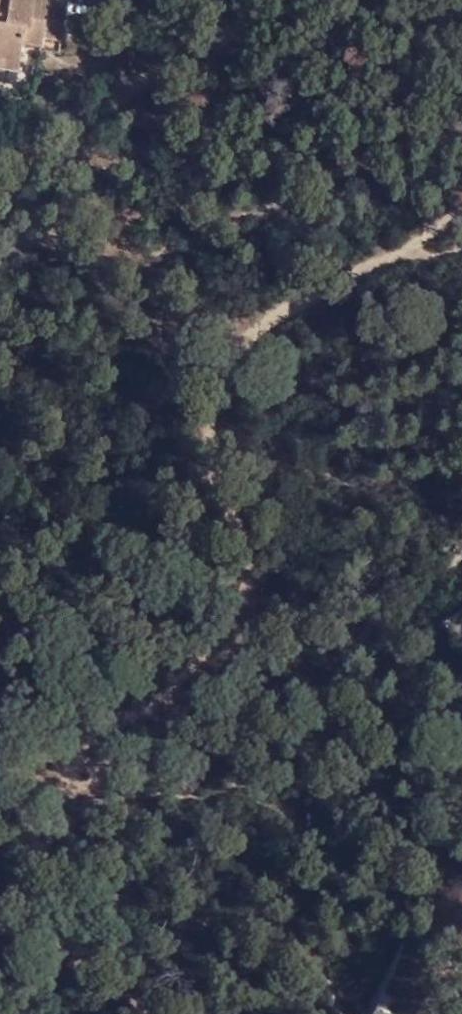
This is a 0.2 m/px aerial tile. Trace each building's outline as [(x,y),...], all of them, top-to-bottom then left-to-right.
[(16,71),(21,43),(37,45),(38,35),(56,38),(61,0),(0,0),(0,68),(16,71)]
